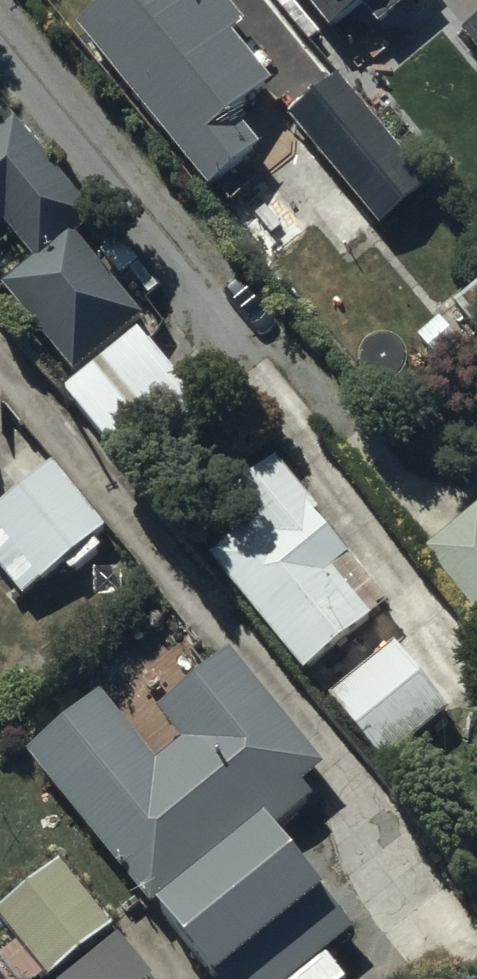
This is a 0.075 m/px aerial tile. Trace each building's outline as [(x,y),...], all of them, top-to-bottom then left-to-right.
[(78,36),(208,199),(257,160),(230,126),(270,95),(228,43),(240,34),(213,0),(199,0),(193,5),(189,0),(121,0),(78,36)] [(328,43),(361,16),(374,33),(415,0),(293,0),(328,43)] [(461,37),(476,56),(476,24),(461,37)] [(337,82),(288,124),(377,234),(428,193),(337,82)] [(0,121),(0,234),(5,230),(34,265),(0,293),(0,294),(75,386),(62,397),(127,476),(203,414),(140,337),(146,332),(73,243),(93,227),(4,118),(0,121)] [(257,186),(224,212),(265,265),(298,239),(257,186)] [(31,449),(2,475),(20,497),(0,514),(0,572),(2,573),(17,561),(40,588),(61,571),(70,582),(101,556),(92,545),(103,536),(31,449)] [(244,535),(206,567),(300,681),(388,609),(348,561),(344,564),(304,516),(308,513),(271,469),(223,509),(244,535)] [(420,558),(476,630),(476,512),(420,558)] [(446,717),(391,653),(321,713),(376,778),(446,717)] [(29,763),(149,913),(240,839),(244,844),(150,920),(197,978),(302,978),(350,940),(270,840),(329,792),(226,662),(157,717),(184,750),(157,771),(101,701),(29,763)] [(0,915),(0,927),(41,978),(60,978),(113,938),(58,867),(0,915)] [(77,978),(145,978),(117,945),(77,978)]
